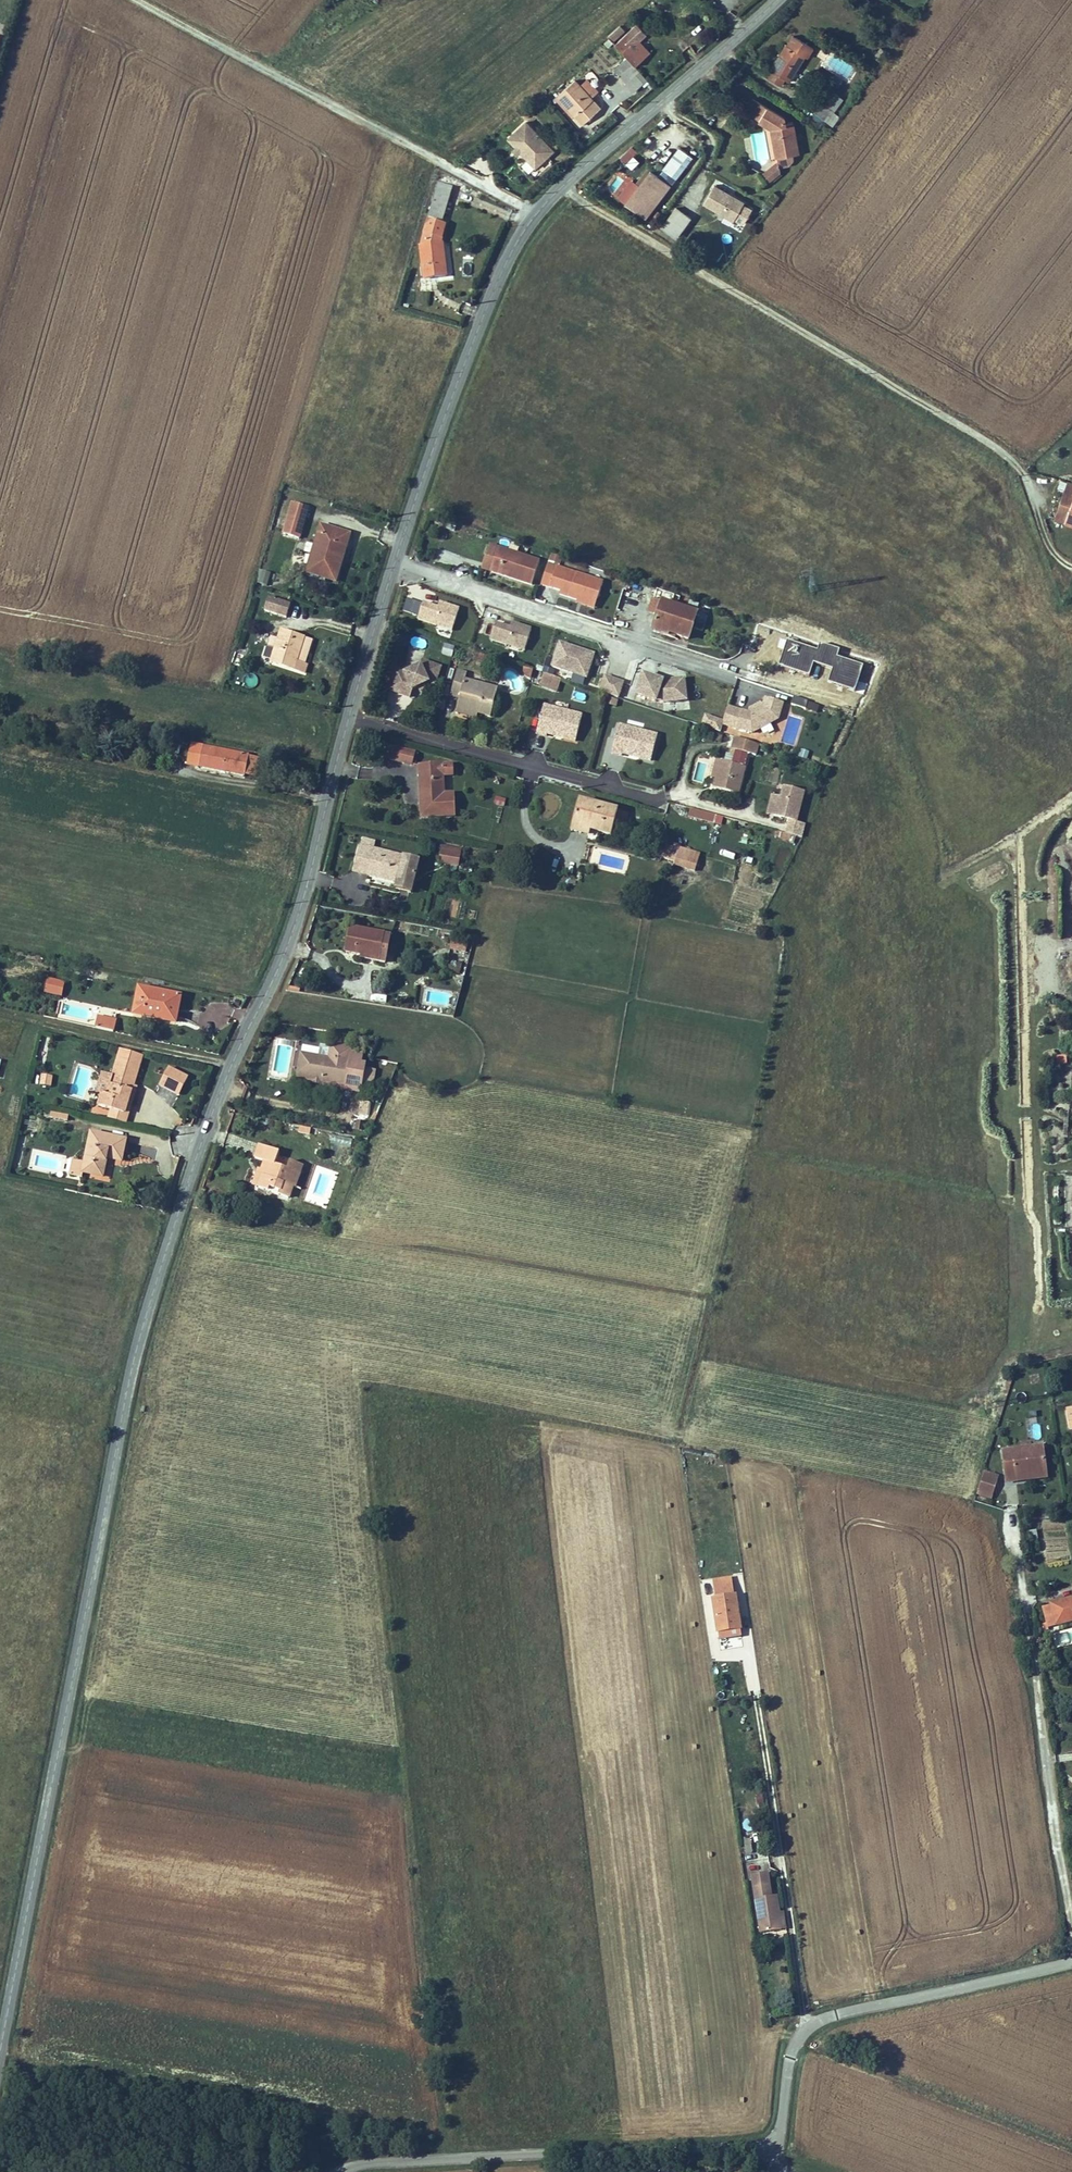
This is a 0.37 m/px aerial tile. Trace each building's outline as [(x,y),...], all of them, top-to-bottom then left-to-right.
[(608,36),(613,42),(624,33),(620,27),(608,36)] [(613,49),(627,64),(634,71),(647,57),(636,46),(644,38),(634,28),(613,49)] [(785,51),(782,49),(766,72),(770,74),(765,81),(777,89),(781,82),(787,86),(788,85),(804,62),(806,63),(812,54),(792,40),(785,51)] [(579,89),(572,82),(556,96),(575,118),(571,122),(579,131),(601,113),(590,101),(597,95),(585,83),(579,89)] [(826,128),(841,107),(831,99),(821,112),(814,108),(809,116),(826,128)] [(771,133),(775,164),(776,168),(777,168),(777,173),(778,179),(787,172),(792,166),(792,162),(796,161),(792,127),(784,128),(783,123),(753,103),(745,115),(771,133)] [(553,151),(526,122),(508,139),(535,168),(553,151)] [(619,157),(630,169),(641,159),(630,147),(619,157)] [(645,218),(692,157),(680,148),(658,176),(651,170),(625,203),(645,218)] [(778,179),(777,173),(761,179),(766,187),(778,179)] [(714,186),(704,203),(734,221),(744,203),(714,186)] [(441,225),(448,198),(436,195),(428,220),(441,225)] [(770,214),(778,204),(773,200),(765,210),(770,214)] [(675,242),(688,222),(673,212),(660,232),(675,242)] [(418,253),(415,253),(418,283),(444,281),(441,250),(437,251),(444,230),(427,225),(418,253)] [(1059,483),(1057,491),(1063,494),(1053,521),(1071,528),(1071,488),(1059,483)] [(297,543),(309,512),(293,508),(287,525),(281,524),(279,533),(284,535),(282,539),(297,543)] [(321,530),(308,570),(321,574),(333,533),(321,530)] [(338,548),(345,551),(349,538),(333,533),(321,574),(328,576),(338,548)] [(492,546),(489,557),(496,559),(495,563),(535,576),(540,563),(492,546)] [(334,583),(345,551),(338,548),(328,576),(321,574),(320,579),(334,583)] [(484,570),(492,573),(495,563),(488,561),(484,570)] [(535,576),(495,563),(492,573),(531,588),(535,576)] [(548,564),(541,584),(550,587),(556,567),(548,564)] [(582,576),(556,567),(550,587),(560,591),(559,594),(578,600),(579,598),(591,602),(598,598),(603,583),(582,576)] [(258,569),(256,583),(267,585),(269,571),(258,569)] [(594,609),(598,598),(591,602),(579,598),(578,600),(577,603),(594,609)] [(695,613),(652,600),(649,612),(656,614),(655,616),(690,628),(695,613)] [(278,621),(283,607),(262,601),(257,614),(278,621)] [(452,631),(459,609),(442,604),(440,609),(438,608),(423,603),(418,619),(452,631)] [(690,628),(655,616),(651,627),(665,632),(664,638),(685,644),(690,628)] [(531,629),(514,624),(513,629),(510,628),(495,623),(490,640),(525,651),(531,629)] [(281,637),(278,646),(292,650),(294,641),(281,637)] [(785,640),(777,667),(809,676),(812,664),(831,669),(826,684),(855,691),(862,664),(837,657),(839,649),(818,643),(816,649),(785,640)] [(294,641),(292,650),(278,646),(271,668),(292,674),(302,643),(294,641)] [(296,675),(305,643),(302,643),(292,674),(296,675)] [(451,657),(454,646),(444,643),(441,654),(451,657)] [(560,643),(558,648),(576,654),(575,656),(591,662),(594,655),(560,643)] [(552,666),(586,678),(591,662),(575,656),(576,654),(558,648),(552,666)] [(234,652),(230,663),(238,665),(241,655),(234,652)] [(434,685),(441,668),(422,661),(420,666),(405,673),(397,671),(390,690),(410,697),(412,690),(417,687),(425,684),(428,682),(434,685)] [(533,670),(525,667),(525,672),(526,674),(527,676),(531,678),(533,670)] [(465,680),(467,675),(457,672),(448,696),(459,700),(457,708),(487,717),(496,689),(465,680)] [(558,681),(540,675),(534,689),(553,695),(558,681)] [(643,675),(636,695),(657,702),(658,701),(663,703),(686,700),(684,684),(667,686),(667,684),(664,685),(663,681),(643,675)] [(605,677),(600,691),(609,694),(614,680),(605,677)] [(618,697),(623,683),(614,680),(609,694),(618,697)] [(425,684),(417,687),(421,694),(428,691),(425,684)] [(390,691),(381,712),(400,720),(409,699),(390,691)] [(572,691),(571,699),(585,702),(586,693),(572,691)] [(808,701),(793,696),(791,704),(806,709),(808,701)] [(783,703),(765,697),(763,706),(750,713),(728,706),(722,724),(752,733),(778,719),(783,703)] [(750,713),(763,706),(759,704),(750,708),(750,713)] [(543,706),(536,734),(547,736),(547,734),(548,730),(564,734),(563,738),(575,741),(582,716),(543,706)] [(638,757),(651,760),(657,735),(619,725),(612,753),(622,756),(623,753),(624,750),(639,754),(638,757)] [(388,753),(414,761),(418,748),(391,741),(388,753)] [(762,749),(739,741),(735,754),(739,755),(751,759),(758,762),(762,749)] [(807,759),(809,752),(801,749),(798,757),(807,759)] [(247,763),(189,751),(185,771),(243,783),(247,763)] [(747,772),(751,759),(739,755),(735,769),(747,772)] [(739,799),(747,772),(735,769),(724,766),(716,764),(711,780),(718,782),(715,792),(739,799)] [(437,769),(414,769),(417,820),(450,820),(449,797),(438,796),(438,779),(447,778),(447,768),(437,769)] [(784,786),(781,797),(779,796),(774,816),(789,820),(785,833),(802,837),(805,824),(796,822),(804,791),(784,786)] [(767,814),(774,816),(779,796),(772,795),(767,814)] [(577,805),(572,824),(590,828),(589,835),(589,836),(608,840),(616,816),(577,805)] [(690,808),(688,816),(714,822),(716,815),(690,808)] [(615,819),(624,823),(629,814),(619,810),(615,819)] [(572,824),(569,835),(588,839),(589,836),(589,835),(590,828),(572,824)] [(697,858),(671,850),(670,852),(661,849),(658,861),(672,866),(671,868),(693,875),(697,858)] [(406,863),(363,854),(362,859),(405,868),(406,863)] [(440,865),(459,869),(461,857),(441,854),(440,865)] [(405,868),(362,859),(356,877),(400,888),(405,868)] [(383,944),(349,936),(343,959),(363,963),(362,969),(377,971),(383,944)] [(452,941),(450,949),(465,952),(467,944),(452,941)] [(65,987),(50,984),(48,995),(63,998),(65,987)] [(355,990),(354,997),(368,999),(369,992),(355,990)] [(176,1027),(180,1000),(139,991),(134,1018),(176,1027)] [(117,1024),(101,1021),(98,1031),(115,1035),(117,1024)] [(297,1056),(290,1077),(292,1077),(339,1086),(338,1091),(356,1093),(355,1095),(366,1095),(370,1073),(360,1071),(360,1068),(356,1067),(358,1058),(345,1056),(346,1051),(346,1049),(326,1047),(326,1049),(323,1061),(313,1059),(297,1056)] [(326,1049),(315,1047),(313,1059),(323,1061),(326,1049)] [(346,1051),(345,1056),(358,1058),(358,1051),(346,1049),(346,1051)] [(1067,1064),(1066,1054),(1055,1055),(1055,1064),(1067,1064)] [(130,1122),(133,1108),(128,1107),(132,1092),(136,1073),(113,1070),(111,1083),(107,1101),(104,1101),(102,1101),(99,1115),(112,1119),(130,1122)] [(180,1097),(186,1080),(167,1072),(161,1089),(180,1097)] [(339,1086),(292,1077),(291,1082),(338,1091),(339,1086)] [(49,1091),(52,1081),(41,1078),(38,1089),(49,1091)] [(357,1102),(357,1116),(370,1115),(370,1101),(357,1102)] [(70,1121),(53,1118),(52,1122),(70,1126),(70,1121)] [(130,1122),(112,1119),(110,1127),(128,1131),(130,1122)] [(129,1144),(94,1136),(88,1167),(86,1176),(105,1181),(110,1162),(125,1165),(129,1144)] [(274,1164),(277,1151),(257,1145),(253,1157),(261,1160),(258,1169),(264,1171),(259,1188),(268,1191),(270,1186),(278,1189),(277,1195),(287,1197),(291,1188),(294,1188),(301,1165),(289,1162),(286,1167),(274,1164)] [(86,1176),(88,1167),(75,1164),(72,1179),(84,1182),(86,1176)] [(1049,1468),(1044,1445),(1003,1451),(1009,1481),(1018,1480),(1017,1474),(1049,1468)] [(1049,1468),(1017,1474),(1018,1480),(1050,1476),(1049,1468)] [(996,1482),(981,1477),(975,1499),(990,1504),(996,1482)] [(718,1602),(715,1603),(720,1635),(744,1631),(738,1600),(735,1600),(732,1583),(727,1583),(728,1590),(717,1592),(718,1602)] [(727,1583),(715,1585),(717,1592),(728,1590),(727,1583)] [(1051,1610),(1053,1627),(1071,1622),(1071,1605),(1051,1610)] [(744,1631),(720,1635),(721,1641),(746,1638),(744,1631)] [(752,1818),(741,1820),(742,1833),(753,1832),(752,1818)] [(755,1843),(748,1844),(750,1857),(757,1856),(755,1843)] [(755,1879),(763,1935),(775,1933),(784,1931),(782,1917),(779,1901),(775,1901),(771,1877),(755,1879)] [(784,1931),(775,1933),(776,1939),(790,1937),(786,1916),(782,1917),(784,1931)] [(683,2165),(682,2159),(660,2162),(662,2171),(668,2171),(667,2168),(683,2165)]
